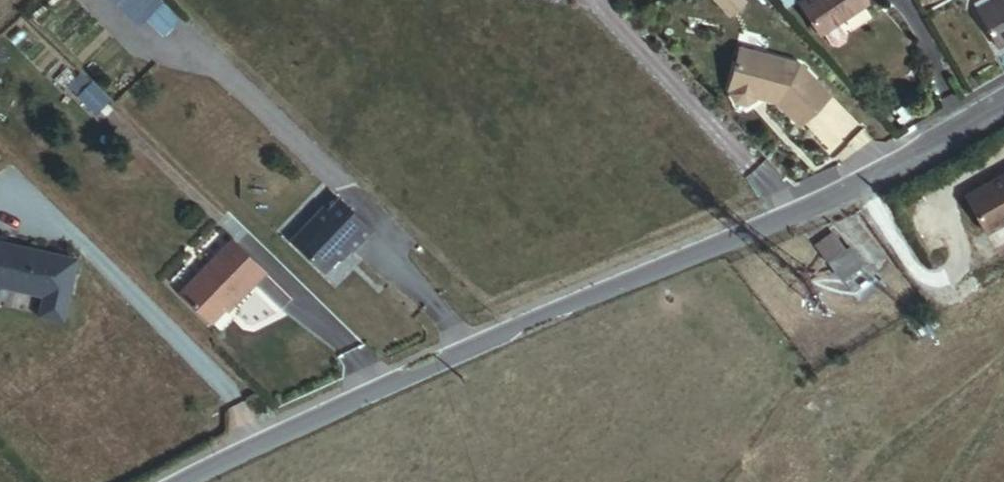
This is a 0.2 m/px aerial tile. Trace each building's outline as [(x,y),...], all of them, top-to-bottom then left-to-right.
[(752,0),(739,0),(731,8),(741,19),(756,4),(752,0)] [(813,4),(836,37),(888,2),(886,0),(819,0),(813,4)] [(976,6),(991,36),(1003,29),(1003,0),(986,0),(976,6)] [(183,25),(169,10),(153,26),(169,41),(183,25)] [(1003,36),(1003,29),(991,36),(995,41),(1003,36)] [(798,63),(738,47),(729,81),(728,93),(734,102),(745,106),(757,95),(765,97),(765,101),(774,103),(799,126),(829,94),(798,63)] [(69,89),(98,115),(112,99),(82,74),(69,89)] [(1003,219),(1003,174),(963,193),(982,231),(1003,219)] [(376,243),(341,210),(328,222),(326,220),(295,251),(323,281),(333,281),(360,253),(363,257),(376,243)] [(13,289),(12,293),(38,299),(60,303),(69,262),(8,249),(0,254),(0,286),(13,289)] [(272,284),(237,251),(187,303),(215,333),(251,299),(255,302),(272,284)] [(823,252),(806,264),(831,299),(855,283),(841,264),(835,269),(823,252)] [(38,299),(34,318),(56,323),(60,303),(38,299)]
